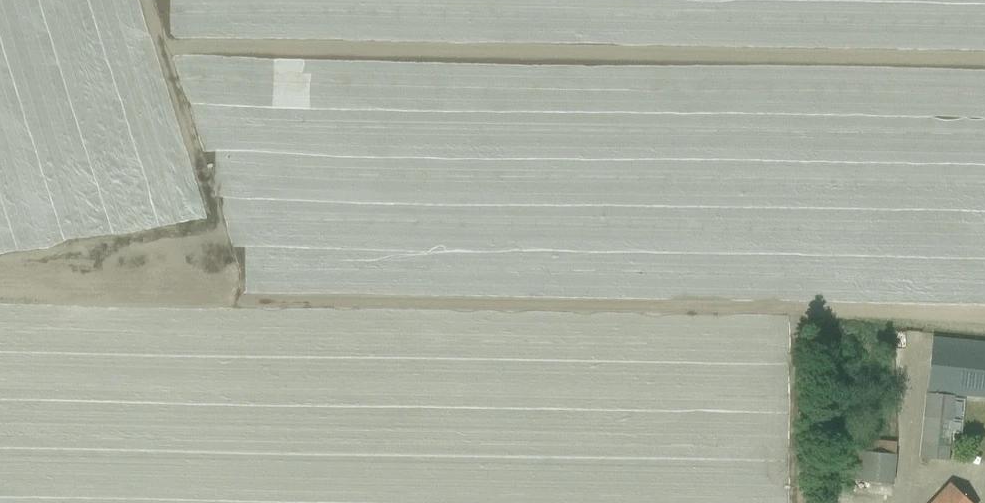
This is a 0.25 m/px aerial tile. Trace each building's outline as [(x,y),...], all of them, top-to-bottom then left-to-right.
[(956,214),(967,216),(969,204),(957,202),(956,214)] [(984,396),(984,341),(934,335),(920,457),(952,461),(959,393),(984,396)] [(825,453),(834,453),(835,438),(826,437),(825,453)] [(862,450),(894,453),(895,442),(863,439),(862,450)] [(950,483),(932,502),(971,502),(950,483)]
